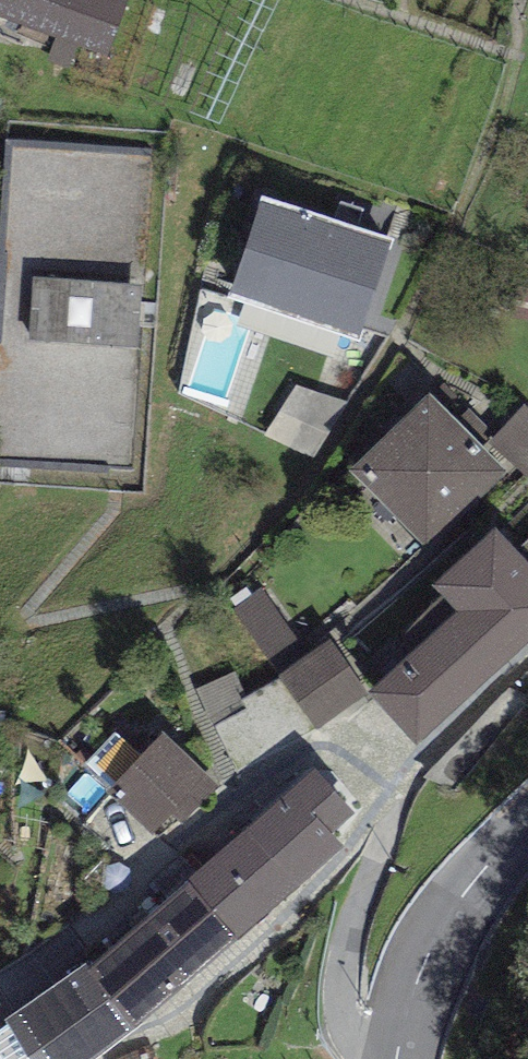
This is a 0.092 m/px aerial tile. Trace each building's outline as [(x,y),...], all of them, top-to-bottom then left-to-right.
[(109,57),(129,0),(0,0),(0,20),(109,57)] [(3,143),(0,198),(0,466),(135,473),(152,151),(3,143)] [(394,247),(259,205),(229,301),(363,343),(394,247)] [(351,479),(433,559),(511,481),(429,400),(351,479)] [(431,592),(457,621),(373,699),(419,748),(527,647),(527,566),(496,532),(431,592)] [(329,643),(278,678),(313,728),(364,693),(329,643)] [(219,790),(161,738),(106,797),(153,840),(172,819),(183,829),(219,790)] [(316,776),(247,838),(297,894),(343,851),(331,838),(354,816),(316,776)] [(297,894),(247,838),(187,892),(237,948),(297,894)] [(85,984),(134,1040),(237,948),(187,892),(85,984)] [(81,978),(6,1027),(23,1058),(110,1058),(134,1040),(85,984),(81,978)]
